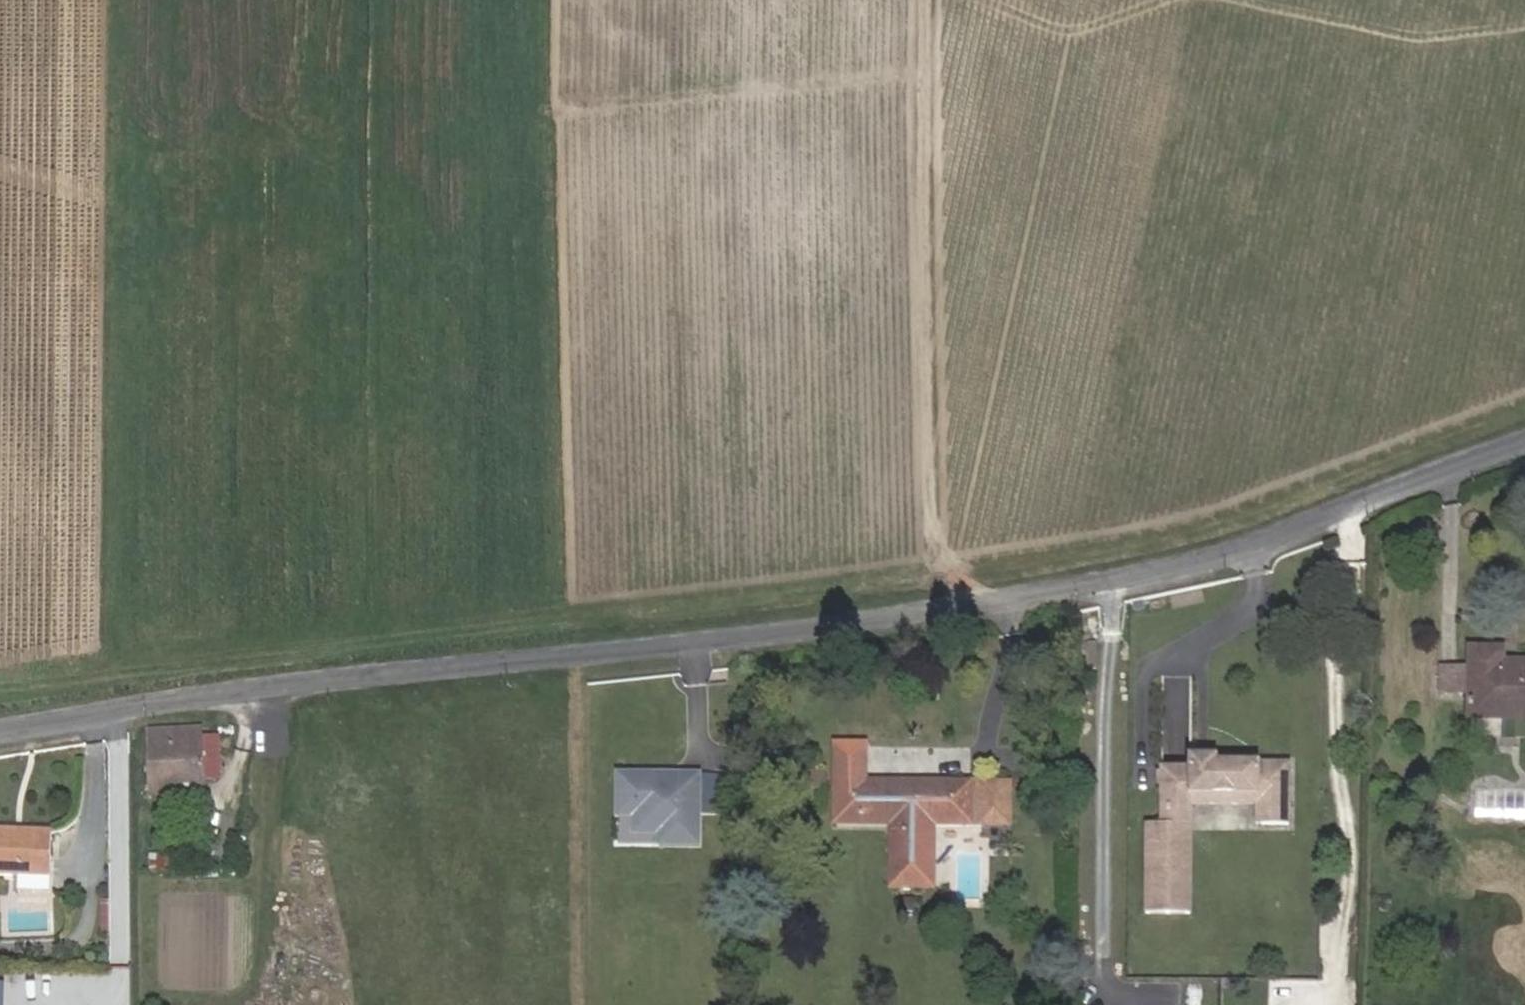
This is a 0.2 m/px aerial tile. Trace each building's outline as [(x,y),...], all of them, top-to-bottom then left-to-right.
[(1502,662),(1502,649),(1469,649),(1469,718),(1524,719),(1524,663),(1502,662)] [(202,729),(147,730),(147,782),(203,780),(202,729)] [(966,823),(967,784),(864,783),(865,746),(837,746),(836,822),(893,822),(892,886),(931,887),(932,822),(966,823)] [(1192,810),(1192,802),(1192,792),(1250,793),(1250,803),(1250,805),(1256,805),(1256,823),(1284,825),(1285,783),(1278,783),(1279,764),(1217,762),(1217,758),(1190,757),(1190,767),(1162,766),(1161,810),(1161,824),(1144,824),(1142,906),(1190,906),(1192,810)] [(697,779),(617,780),(617,820),(633,820),(633,835),(658,835),(658,848),(697,848),(697,779)] [(1005,785),(976,784),(976,823),(1004,824),(1005,785)] [(1475,787),(1474,817),(1524,818),(1524,788),(1475,787)] [(1192,792),(1192,802),(1250,803),(1250,793),(1192,792)] [(19,831),(0,831),(0,875),(19,875),(19,831)] [(49,831),(19,831),(19,875),(48,875),(49,831)] [(48,875),(19,875),(19,892),(48,892),(48,875)] [(913,900),(903,899),(903,911),(912,912),(913,900)]
